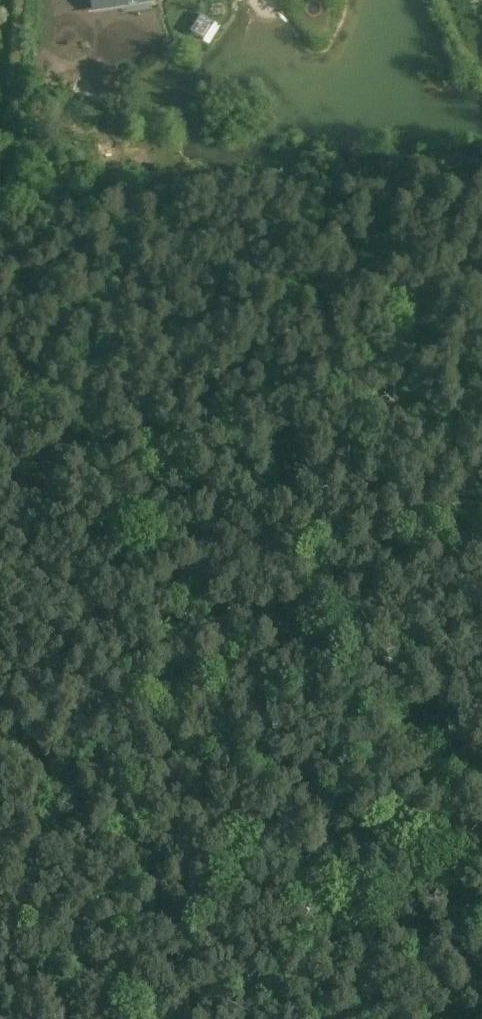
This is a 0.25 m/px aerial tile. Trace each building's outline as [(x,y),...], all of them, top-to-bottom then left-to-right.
[(98,8),(125,4),(125,0),(96,0),(98,8)]
